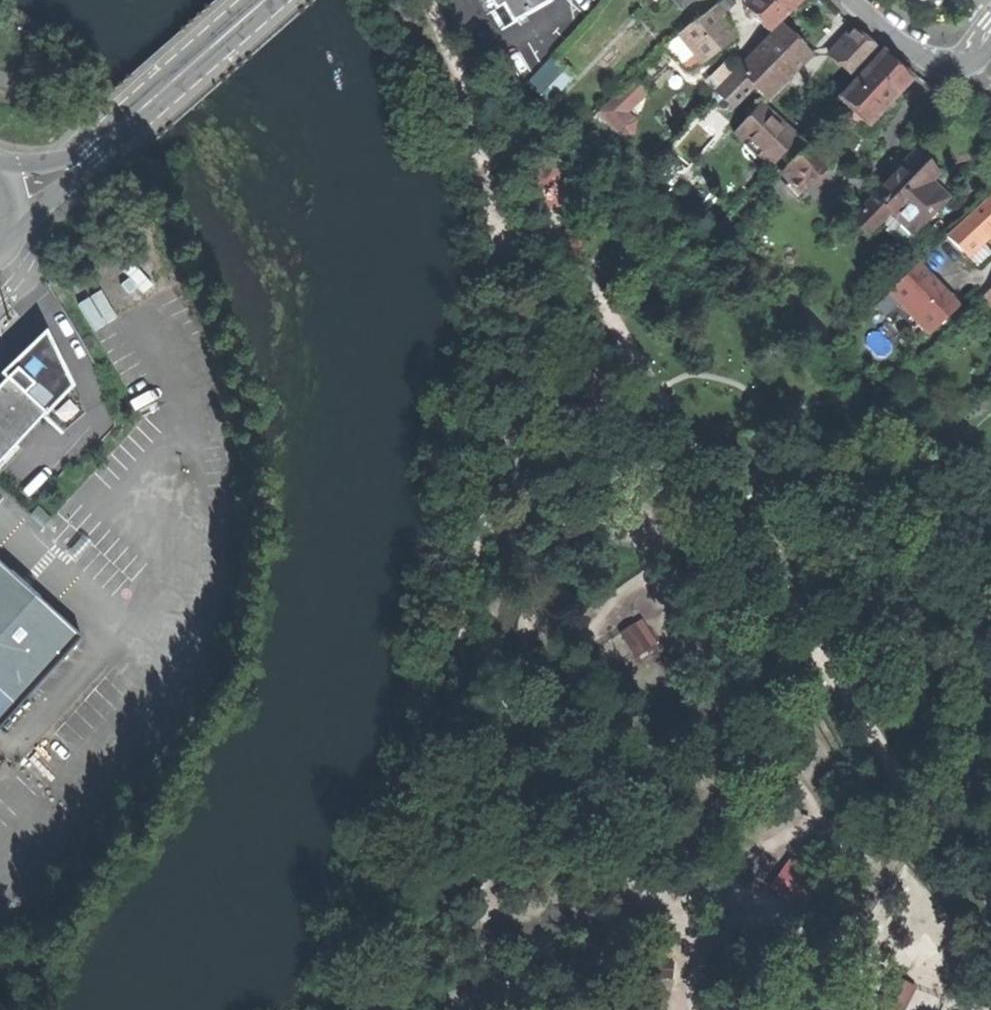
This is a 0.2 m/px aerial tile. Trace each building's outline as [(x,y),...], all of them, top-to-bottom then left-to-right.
[(492,15),(484,0),(479,0),(477,2),(487,19),(492,15)] [(492,15),(501,31),(548,3),(547,0),(484,0),(492,15)] [(680,8),(689,0),(672,0),(680,8)] [(751,10),(761,0),(751,0),(746,5),(751,10)] [(771,32),(803,0),(761,0),(751,10),(771,32)] [(711,10),(715,15),(720,12),(716,6),(711,10)] [(722,24),(715,15),(711,10),(679,36),(703,65),(735,39),(722,24)] [(723,15),(720,12),(715,15),(722,24),(727,20),(723,15)] [(755,87),(767,99),(812,53),(802,43),(785,26),(767,45),(764,42),(758,47),(761,51),(720,92),(731,104),(740,101),(755,87)] [(705,68),(703,65),(679,36),(665,49),(686,74),(690,74),(694,77),(705,68)] [(892,101),(912,79),(898,65),(885,54),(843,98),(871,123),(888,105),(894,110),(897,106),(892,101)] [(552,58),(528,83),(547,101),(571,76),(552,58)] [(627,113),(647,95),(635,82),(601,112),(621,135),(635,123),(627,113)] [(760,106),(748,118),(760,129),(772,116),(760,106)] [(773,164),(797,138),(772,116),(760,129),(748,118),(736,131),(773,164)] [(803,194),(833,167),(814,145),(813,145),(807,139),(783,161),(788,168),(783,173),(803,194)] [(911,235),(952,193),(932,173),(914,156),(850,223),(866,238),(888,214),(893,218),(895,219),(911,235)] [(964,254),(979,240),(981,242),(989,235),(990,233),(990,196),(973,213),(947,237),(964,254)] [(930,335),(956,308),(943,295),(915,267),(888,292),(930,335)] [(57,341),(13,382),(18,386),(55,421),(82,396),(57,341)] [(55,421),(18,386),(0,405),(0,470),(5,475),(55,421)] [(86,634),(29,582),(35,577),(0,545),(0,728),(86,634)] [(640,656),(660,640),(644,618),(623,634),(640,656)] [(795,901),(807,884),(784,869),(773,886),(795,901)]
